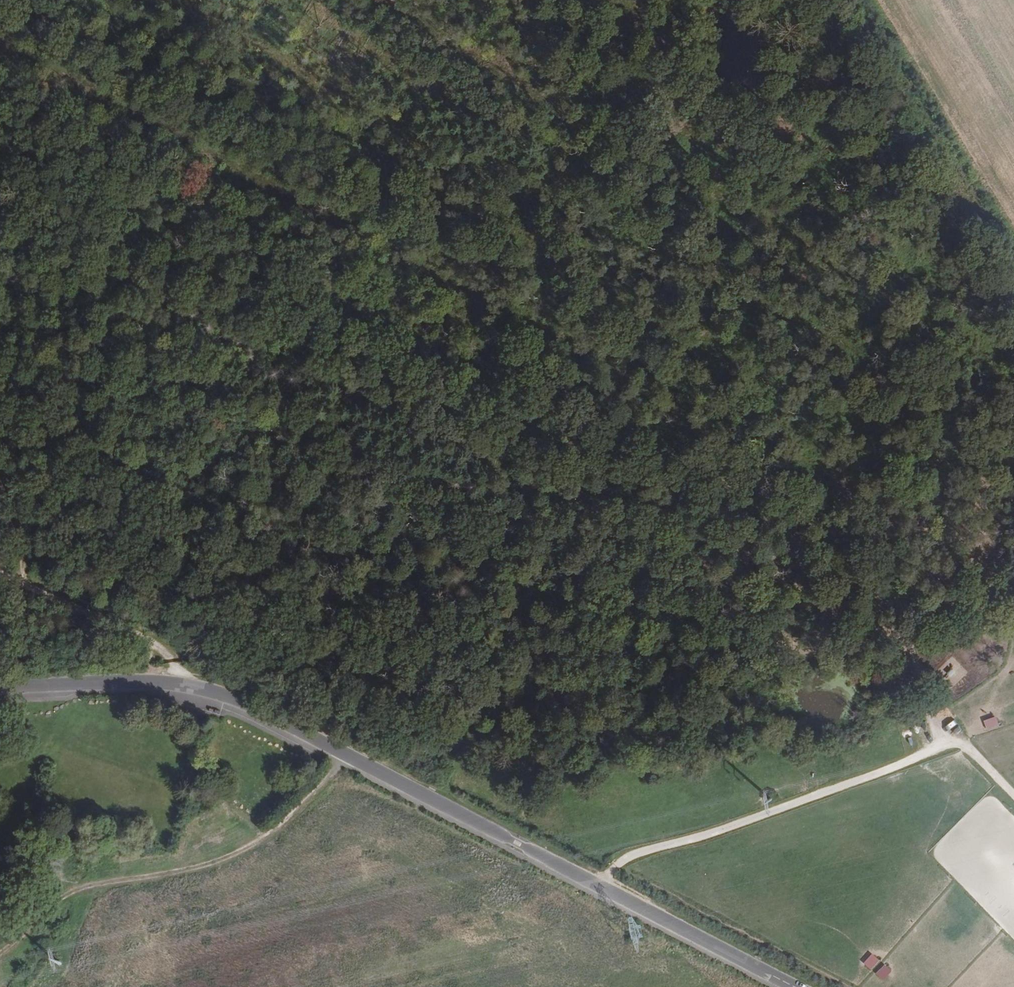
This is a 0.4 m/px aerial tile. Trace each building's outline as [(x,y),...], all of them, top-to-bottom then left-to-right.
[(986,729),(998,725),(994,715),(982,720),(986,729)] [(870,970),(879,960),(871,953),(862,963),(870,970)] [(882,980),(891,971),(883,964),(875,973),(882,980)]
